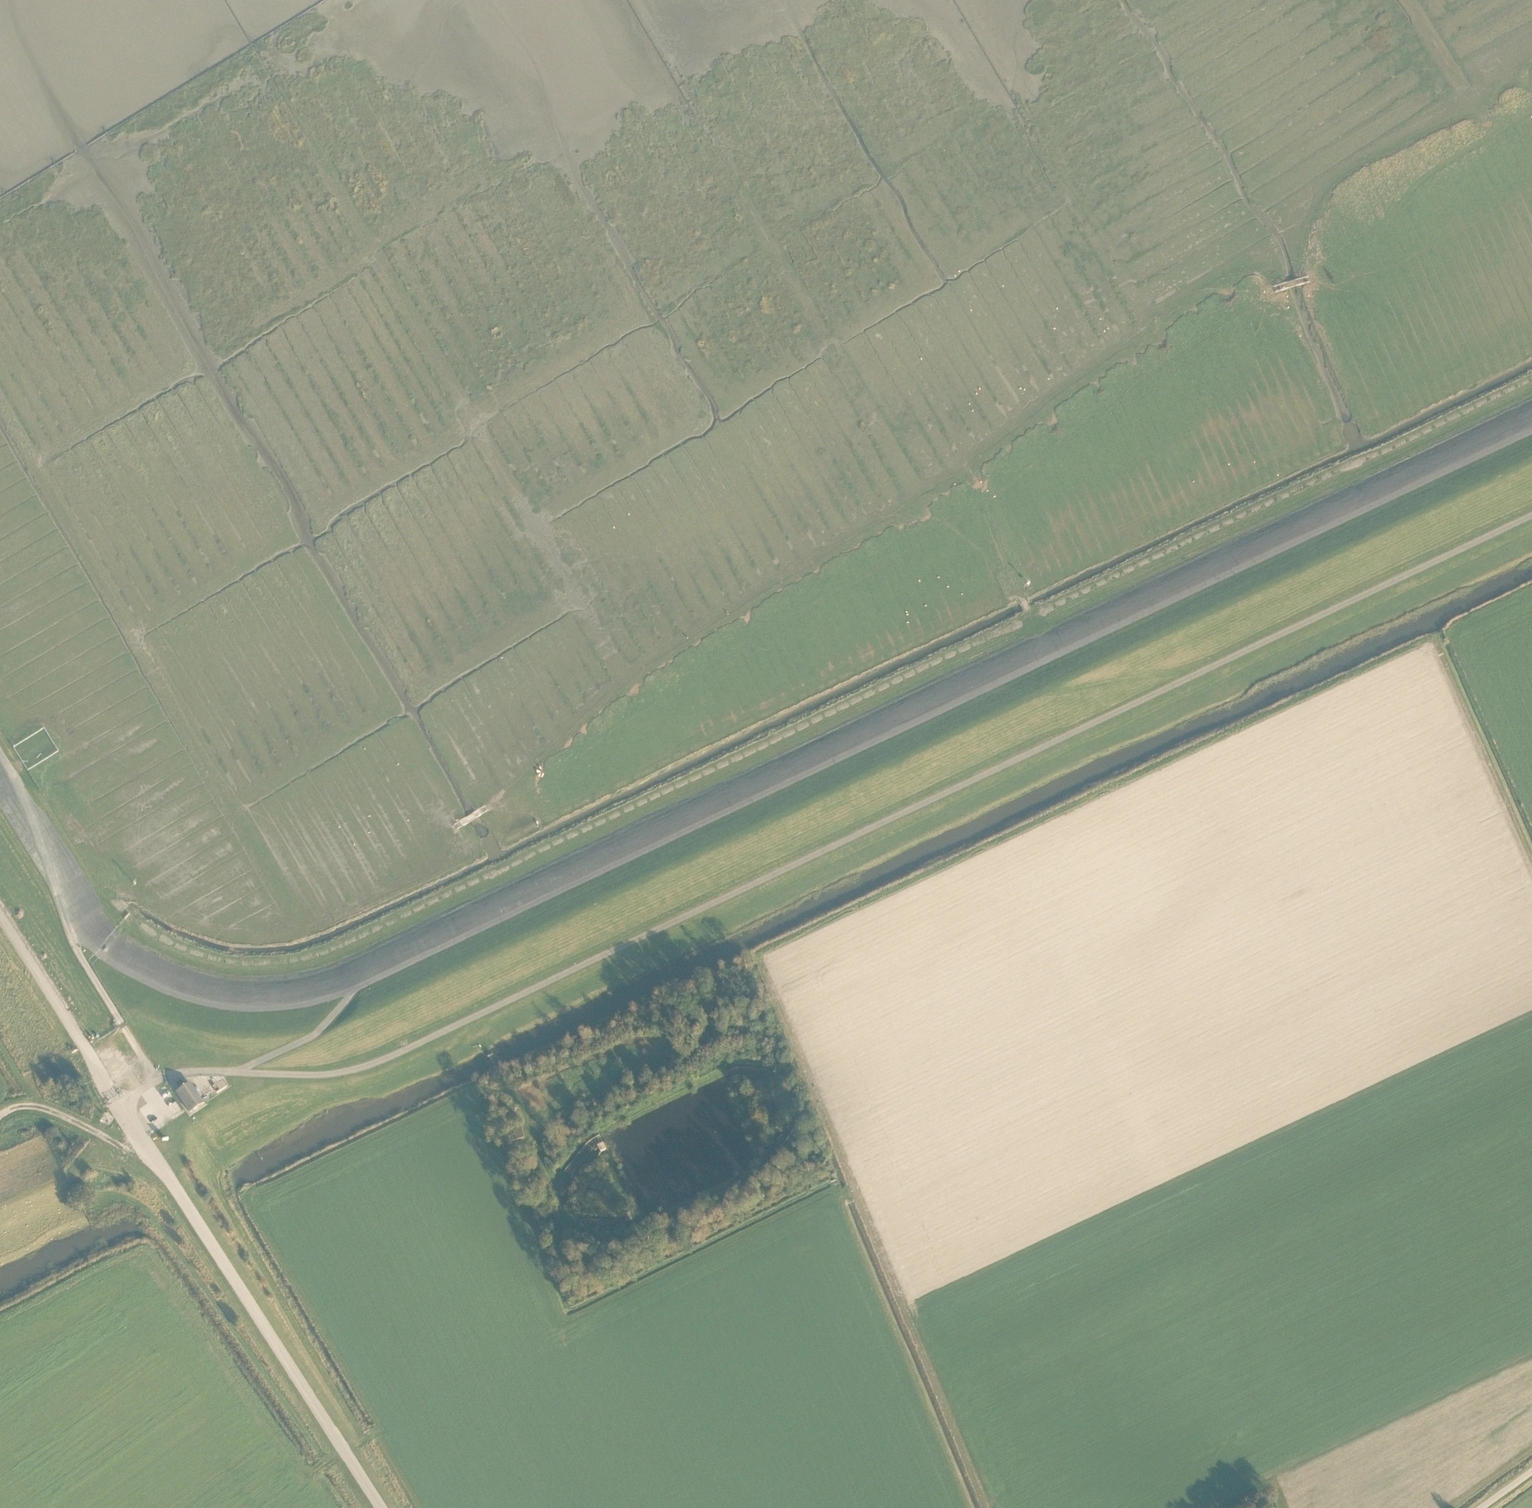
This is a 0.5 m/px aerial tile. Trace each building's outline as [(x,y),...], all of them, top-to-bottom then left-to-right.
[(203,1103),(189,1083),(176,1092),(190,1112),(203,1103)] [(550,1129),(540,1135),(542,1140),(553,1134),(550,1129)]
